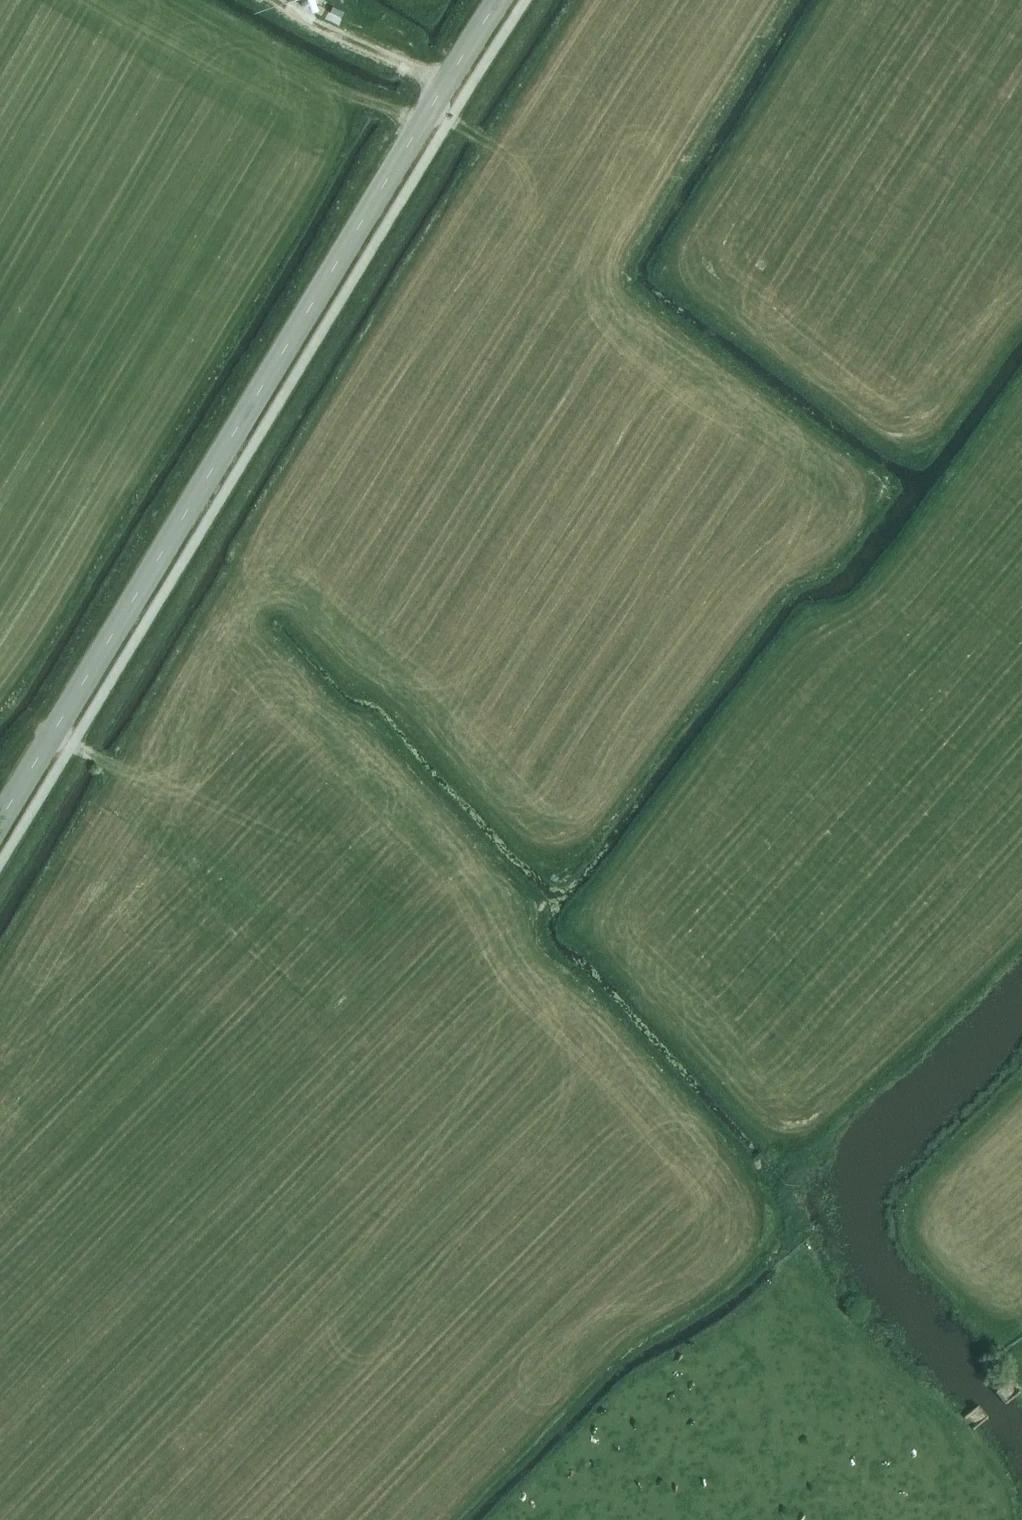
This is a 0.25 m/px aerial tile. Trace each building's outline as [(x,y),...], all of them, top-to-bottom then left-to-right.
[(311,4),(311,3),(310,2),(310,1),(309,0),(303,0),(302,1),(302,2),(302,3),(301,4),(302,4),(302,5),(302,6),(303,7),(304,8),(305,8),(306,8),(307,8),(308,8),(309,7),(310,6),(310,5),(311,5),(311,4)]
